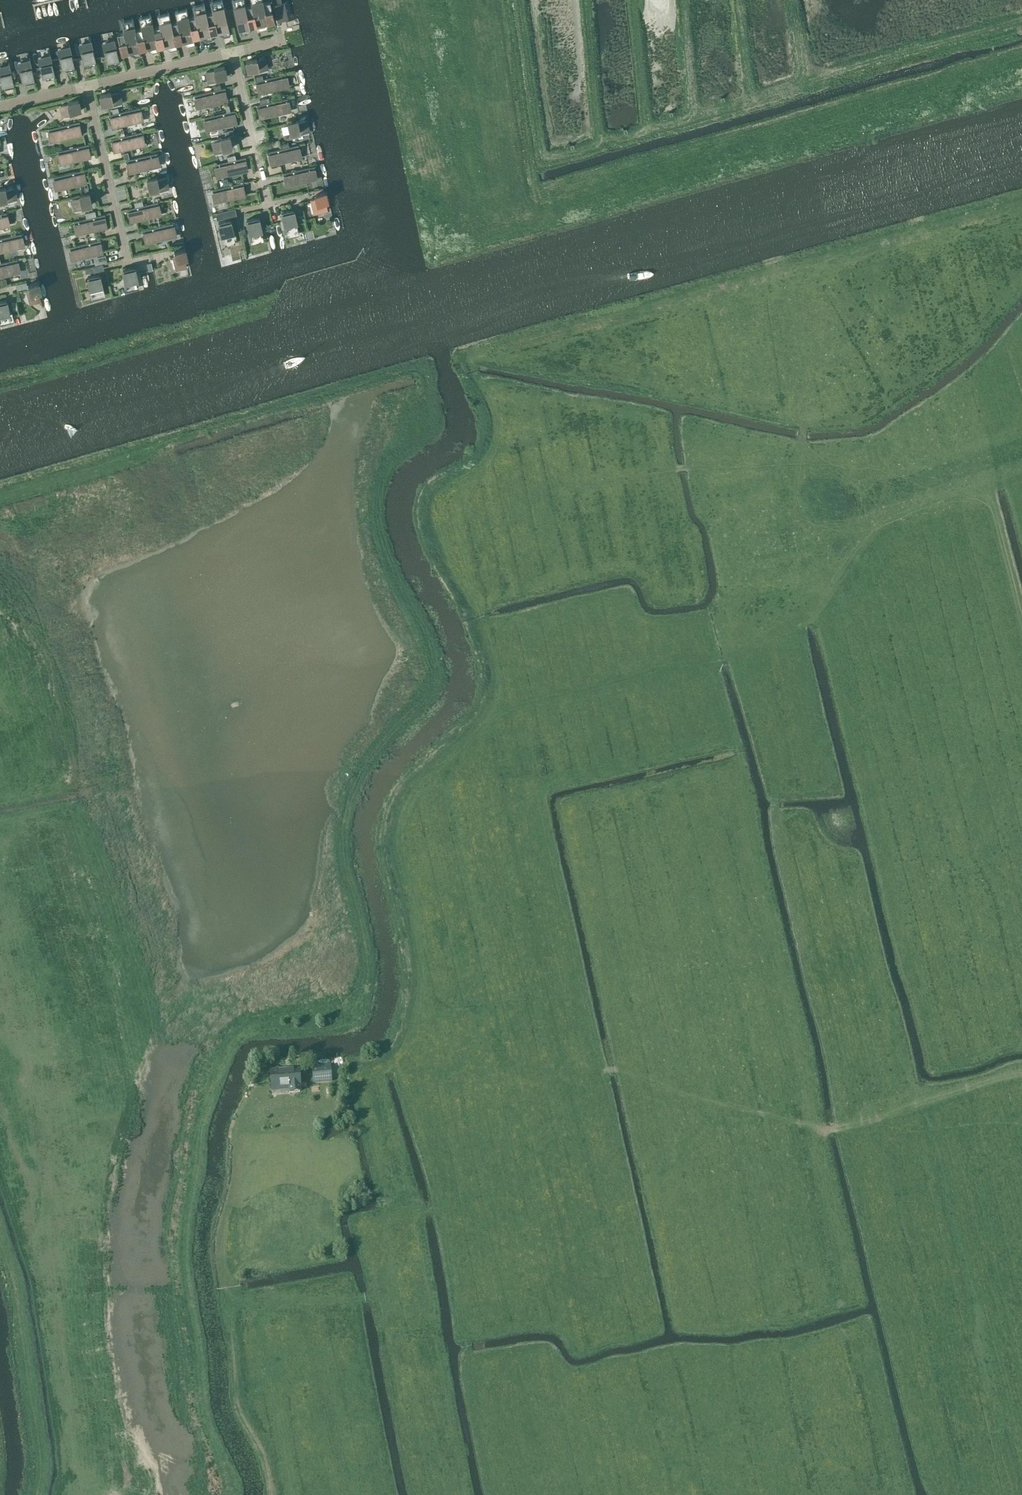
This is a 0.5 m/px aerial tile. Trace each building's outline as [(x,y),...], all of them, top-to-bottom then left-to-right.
[(210,2),(212,12),(207,13),(206,13),(211,32),(217,31),(217,34),(223,37),(230,36),(224,9),(222,0),(219,0),(210,2)] [(256,24),(252,5),(246,6),(244,0),(232,0),(234,9),(233,9),(240,35),(248,33),(250,28),(250,25),(256,24)] [(252,5),(256,24),(257,31),(266,29),(268,24),(267,21),(274,19),(270,1),(263,2),(262,0),(251,0),(252,5)] [(281,3),(281,2),(280,0),(272,0),(273,4),(277,21),(288,19),(284,2),(281,3)] [(192,6),(195,16),(188,17),(193,36),(199,35),(199,38),(205,41),(212,40),(211,32),(206,13),(207,13),(205,3),(192,6)] [(175,12),(177,21),(171,23),(175,41),(181,40),(182,43),(188,47),(195,45),(193,36),(188,17),(186,9),(175,12)] [(170,51),(177,49),(175,41),(171,23),(169,13),(157,16),(159,24),(153,25),(158,46),(164,44),(164,47),(170,51)] [(151,15),(139,17),(141,28),(135,29),(140,48),(145,46),(146,49),(152,53),(159,51),(158,46),(153,25),(151,15)] [(133,19),(121,22),(124,32),(117,33),(121,52),(128,50),(128,53),(134,57),(141,55),(140,48),(135,29),(133,19)] [(110,65),(119,63),(119,59),(115,38),(102,41),(104,51),(105,50),(107,62),(109,62),(110,65)] [(87,66),(96,64),(95,61),(96,61),(91,39),(78,42),(81,52),(81,51),(84,63),(86,63),(87,66)] [(74,66),(70,47),(60,49),(62,55),(51,57),(53,66),(54,69),(64,67),(65,71),(75,69),(74,66)] [(51,55),(50,53),(38,56),(40,66),(40,65),(43,77),(45,77),(46,80),(55,78),(54,74),(55,74),(54,69),(53,66),(51,55)] [(20,70),(23,82),(25,81),(25,84),(35,82),(34,79),(35,79),(30,58),(17,61),(19,70),(20,70)] [(257,60),(256,58),(246,60),(248,70),(253,69),(254,72),(267,69),(264,58),(257,60)] [(14,87),(14,84),(9,63),(0,65),(0,77),(2,87),(4,86),(5,89),(14,87)] [(221,77),(226,76),(224,65),(213,68),(214,70),(206,71),(209,82),(222,79),(221,77)] [(285,74),(287,74),(287,73),(254,81),(255,81),(257,92),(280,87),(288,85),(285,74)] [(197,75),(200,87),(205,86),(202,74),(197,75)] [(205,104),(205,105),(227,99),(225,88),(226,88),(225,87),(221,88),(214,90),(192,95),(192,96),(194,95),(197,106),(205,104)] [(110,91),(100,94),(102,104),(107,103),(108,106),(121,103),(118,92),(111,94),(110,91)] [(287,98),(289,98),(289,97),(269,102),(260,104),(255,105),(256,105),(259,117),(281,112),(281,111),(289,110),(287,98)] [(60,105),(63,116),(76,113),(76,110),(80,109),(78,99),(67,101),(68,104),(60,105)] [(139,108),(141,107),(108,115),(109,115),(111,126),(134,121),(142,119),(139,108)] [(202,118),(204,118),(206,129),(215,127),(237,122),(234,110),(235,110),(230,111),(226,112),(202,118)] [(306,120),(298,122),(298,120),(287,122),(290,133),(294,132),(295,134),(308,131),(306,120)] [(47,129),(48,129),(51,140),(59,138),(82,133),(79,122),(80,122),(80,121),(46,129),(47,129)] [(141,132),(143,132),(143,131),(109,139),(110,139),(113,151),(135,145),(144,143),(141,132)] [(228,147),(232,146),(230,136),(219,138),(220,140),(212,142),(215,153),(228,150),(228,147)] [(88,144),(89,144),(56,151),(56,152),(58,151),(60,163),(68,161),(91,156),(88,144)] [(298,145),(300,145),(299,144),(289,147),(282,148),(281,148),(266,152),(267,152),(270,164),(292,158),(300,156),(298,145)] [(125,160),(128,172),(150,166),(159,164),(156,153),(158,153),(158,152),(124,160),(125,160)] [(246,157),(213,164),(213,165),(215,164),(217,176),(225,174),(248,169),(245,157),(246,157)] [(282,173),(285,185),(307,180),(307,179),(316,177),(313,166),(315,166),(315,165),(282,173)] [(84,170),(85,170),(85,169),(51,177),(52,177),(53,177),(56,188),(64,186),(87,181),(84,170)] [(157,177),(147,179),(149,190),(154,189),(154,191),(168,188),(165,177),(158,179),(157,177)] [(223,199),(245,194),(243,182),(236,183),(210,190),(212,189),(215,201),(223,199)] [(6,190),(5,188),(0,189),(0,200),(2,199),(3,202),(16,199),(13,188),(6,190)] [(325,202),(327,201),(325,191),(315,193),(316,198),(310,199),(313,212),(327,209),(325,202)] [(72,199),(74,210),(88,207),(87,204),(92,203),(89,193),(79,195),(80,197),(72,199)] [(159,201),(126,209),(127,209),(129,221),(152,215),(160,213),(157,202),(159,202),(159,201)] [(217,220),(236,215),(235,209),(215,213),(217,220)] [(294,210),(293,211),(293,209),(281,211),(282,213),(281,214),(284,225),(285,225),(286,230),(297,228),(295,222),(297,222),(294,210)] [(0,226),(8,224),(6,213),(8,212),(7,212),(0,213),(0,226)] [(105,214),(72,221),(72,222),(74,221),(77,233),(85,231),(107,226),(104,214),(105,214)] [(259,218),(259,219),(258,217),(247,219),(247,221),(246,222),(249,233),(250,233),(252,238),(262,236),(261,230),(262,230),(259,218)] [(219,224),(218,224),(220,235),(222,235),(223,240),(234,238),(232,232),(234,232),(231,221),(230,221),(230,219),(218,222),(219,224)] [(172,223),(174,223),(174,222),(141,230),(141,231),(142,230),(145,242),(167,237),(167,236),(175,235),(172,223)] [(15,247),(23,245),(21,234),(23,233),(22,233),(0,238),(0,251),(15,247)] [(100,240),(101,240),(101,239),(68,247),(68,248),(70,247),(72,258),(80,256),(80,257),(103,251),(100,240)] [(184,259),(187,258),(184,248),(174,250),(175,255),(172,255),(175,269),(186,266),(184,259)] [(18,259),(18,258),(0,263),(0,275),(11,273),(19,271),(17,259),(18,259)] [(135,268),(134,266),(122,269),(123,271),(122,271),(125,282),(126,282),(128,288),(138,285),(137,280),(138,279),(135,268)] [(100,276),(99,276),(99,274),(87,276),(88,278),(87,279),(90,290),(91,290),(92,295),(103,293),(101,287),(103,287),(100,276)] [(40,300),(38,293),(41,292),(38,282),(28,284),(29,289),(26,289),(29,303),(40,300)] [(7,302),(6,300),(0,301),(0,321),(10,319),(9,313),(10,313),(8,301),(7,302)] [(10,317),(13,325),(23,323),(20,315),(10,317)] [(332,1082),(330,1065),(311,1067),(313,1084),(332,1082)] [(269,1071),(271,1093),(288,1092),(288,1094),(301,1093),(300,1088),(301,1088),(299,1070),(293,1071),(293,1069),(269,1071)]
